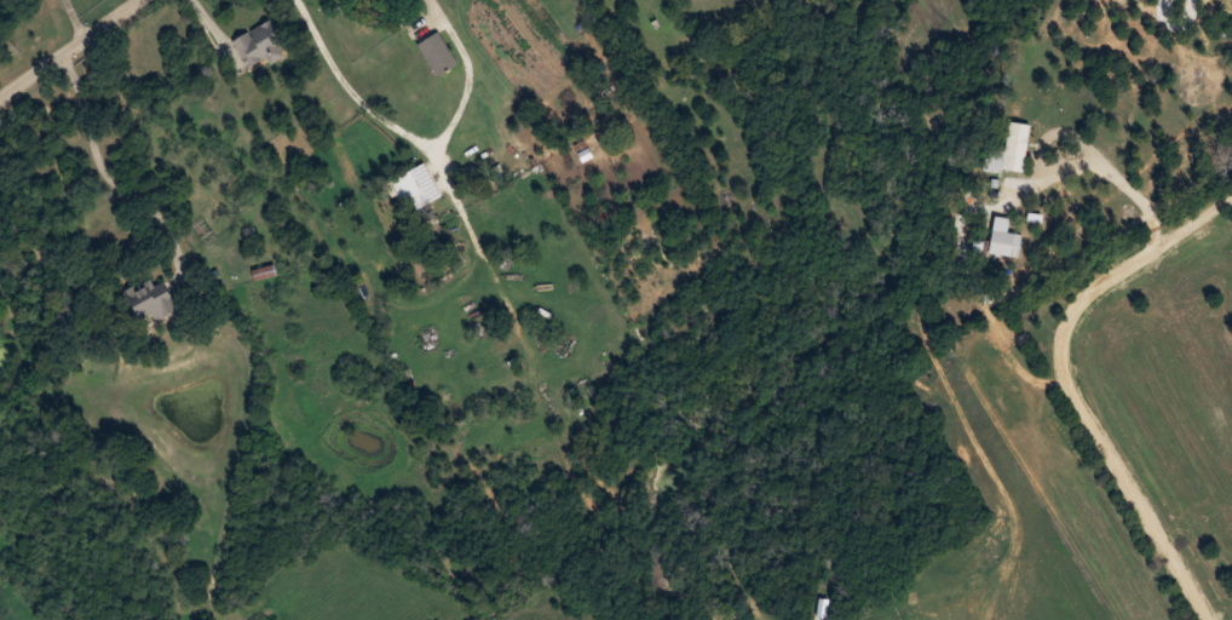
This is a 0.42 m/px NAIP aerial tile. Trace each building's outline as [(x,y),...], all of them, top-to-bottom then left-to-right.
[(234,38),(250,70),(290,49),(273,18),(234,38)] [(438,76),(459,63),(439,31),(418,43),(438,76)] [(1025,171),(1030,123),(1008,121),(1003,169),(1025,171)] [(392,179),(410,213),(442,196),(425,162),(392,179)] [(1020,256),(1022,233),(1008,232),(1009,217),(994,215),(990,253),(1020,256)] [(259,269),(260,275),(275,273),(274,267),(259,269)] [(126,292),(148,326),(180,306),(165,282),(152,290),(145,280),(126,292)]
